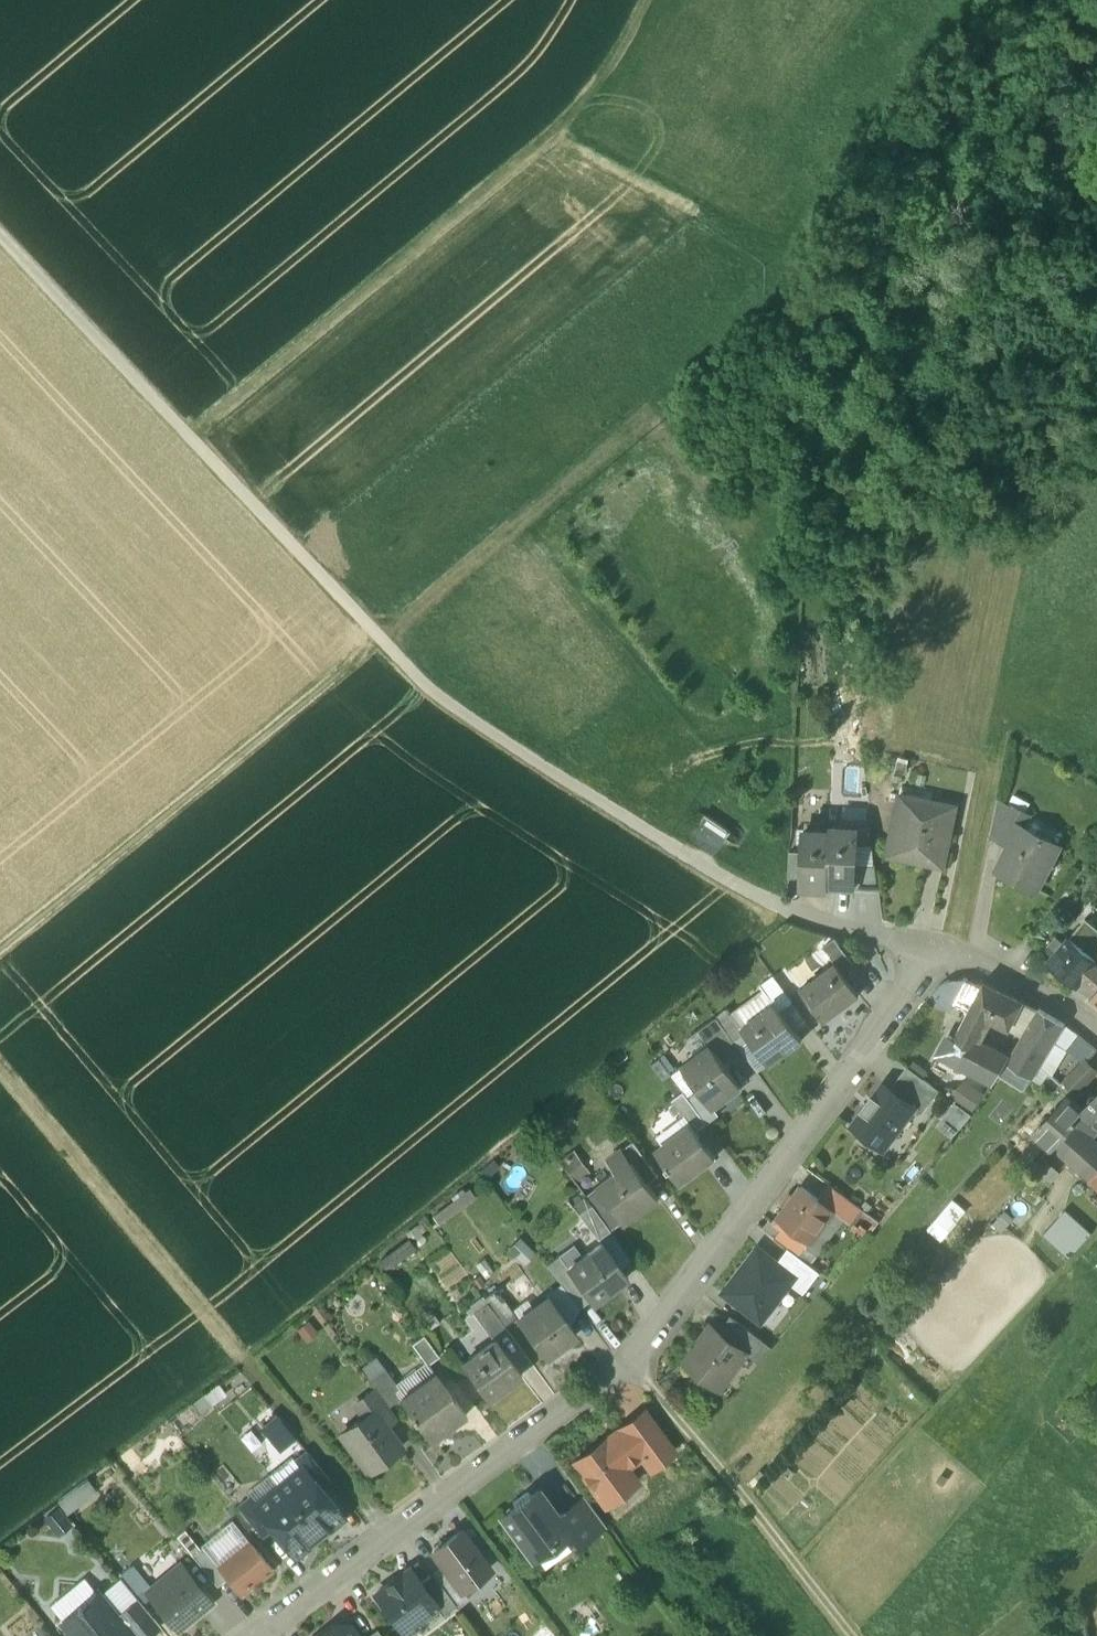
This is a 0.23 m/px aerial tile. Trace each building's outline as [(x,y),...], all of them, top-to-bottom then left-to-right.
[(1029,815),(998,799),(990,834),(1011,845),(1021,826),(1023,826),(1029,815)] [(929,811),(898,805),(887,855),(942,867),(955,807),(931,802),(929,811)] [(705,818),(691,837),(718,854),(730,835),(705,818)] [(819,833),(803,832),(801,880),(800,889),(816,890),(816,886),(827,886),(830,829),(830,825),(819,825),(819,833)] [(1023,826),(1021,826),(1011,845),(997,870),(1035,890),(1058,845),(1023,826)] [(856,830),(830,829),(827,886),(854,887),(855,865),(856,830)] [(870,831),(856,830),(855,865),(874,866),(870,831)] [(802,854),(789,853),(788,879),(801,880),(802,854)] [(874,866),(855,865),(854,892),(877,893),(874,866)] [(1085,918),(1070,936),(1096,958),(1096,927),(1085,918)] [(1065,942),(1056,935),(1049,944),(1058,951),(1048,962),(1076,985),(1078,984),(1091,995),(1096,988),(1096,958),(1070,936),(1065,942)] [(823,948),(835,964),(835,963),(842,972),(853,964),(834,940),(823,948)] [(835,964),(800,989),(823,1021),(859,995),(842,972),(835,963),(835,964)] [(792,1001),(773,976),(760,986),(763,991),(773,1004),(774,1003),(780,1011),(780,1010),(792,1001)] [(965,980),(953,1004),(969,1011),(981,987),(965,980)] [(1023,1002),(984,982),(981,987),(969,1011),(954,1040),(949,1037),(941,1053),(958,1063),(994,1082),(999,1074),(1009,1057),(981,1043),(968,1036),(972,1028),(980,1032),(991,1010),(1013,1021),(1023,1002)] [(773,1004),(763,991),(731,1013),(742,1027),(773,1004)] [(792,1001),(780,1010),(793,1029),(806,1019),(792,1001)] [(742,1027),(741,1028),(745,1033),(768,1065),(770,1064),(767,1060),(780,1051),(782,1054),(802,1040),(793,1029),(780,1010),(780,1011),(774,1003),(773,1004),(742,1027)] [(731,1013),(728,1009),(716,1018),(733,1041),(734,1041),(745,1033),(741,1028),(742,1027),(731,1013)] [(1007,1032),(1013,1021),(991,1010),(980,1032),(972,1028),(968,1036),(981,1043),(991,1024),(1007,1032)] [(1039,1010),(1011,1058),(1009,1057),(999,1074),(1023,1090),(1040,1067),(1039,1066),(1064,1024),(1039,1010)] [(733,1041),(716,1018),(699,1031),(710,1046),(711,1046),(716,1053),(733,1041)] [(1078,1035),(1064,1024),(1039,1066),(1040,1067),(1051,1078),(1066,1053),(1078,1035)] [(1095,1049),(1078,1035),(1066,1053),(1080,1065),(1086,1059),(1095,1049)] [(716,1053),(711,1046),(710,1046),(682,1067),(698,1089),(711,1107),(712,1106),(740,1085),(716,1053)] [(1086,1059),(1080,1065),(1062,1083),(1077,1096),(1096,1076),(1096,1069),(1086,1059)] [(698,1089),(682,1067),(671,1075),(683,1092),(688,1098),(698,1089)] [(907,1068),(890,1089),(915,1108),(914,1109),(921,1115),(938,1091),(907,1068)] [(952,1095),(973,1112),(987,1094),(965,1077),(952,1095)] [(863,1113),(852,1127),(883,1150),(914,1109),(915,1108),(890,1089),(883,1085),(874,1097),(872,1096),(860,1111),(863,1113)] [(711,1107),(698,1089),(688,1098),(706,1123),(718,1114),(712,1106),(711,1107)] [(688,1098),(683,1092),(672,1100),(691,1126),(695,1131),(706,1123),(688,1098)] [(1090,1116),(1096,1110),(1096,1093),(1082,1108),(1085,1111),(1090,1116)] [(1055,1146),(1085,1111),(1082,1108),(1066,1094),(1049,1113),(1031,1132),(1038,1138),(1052,1150),(1055,1146)] [(941,1128),(960,1137),(972,1110),(953,1102),(941,1128)] [(1031,1132),(1049,1113),(1040,1105),(1014,1133),(1031,1146),(1038,1138),(1031,1132)] [(1085,1111),(1055,1146),(1096,1183),(1096,1141),(1096,1140),(1096,1139),(1096,1123),(1090,1116),(1085,1111)] [(691,1126),(657,1151),(667,1165),(666,1166),(669,1170),(670,1169),(680,1182),(714,1157),(695,1131),(691,1126)] [(652,1168),(633,1142),(622,1149),(641,1175),(652,1168)] [(641,1175),(622,1149),(607,1160),(616,1173),(595,1188),(621,1222),(636,1211),(638,1213),(658,1198),(641,1175)] [(560,1162),(575,1183),(590,1172),(575,1151),(560,1162)] [(861,1208),(829,1185),(819,1200),(834,1211),(850,1223),(861,1208)] [(819,1200),(801,1187),(778,1220),(780,1221),(810,1243),(834,1211),(819,1200)] [(584,1196),(610,1230),(621,1222),(595,1188),(584,1196)] [(470,1189),(432,1217),(439,1225),(476,1198),(470,1189)] [(610,1230),(584,1196),(572,1205),(592,1232),(597,1239),(610,1230)] [(942,1238),(969,1208),(956,1197),(929,1227),(942,1238)] [(1058,1212),(1045,1228),(1063,1242),(1076,1227),(1058,1212)] [(776,1226),(769,1220),(762,1229),(775,1238),(782,1230),(776,1226)] [(810,1243),(780,1221),(776,1226),(782,1230),(775,1238),(800,1257),(810,1243)] [(592,1232),(559,1256),(568,1268),(602,1243),(621,1268),(632,1260),(610,1230),(597,1239),(592,1232)] [(413,1235),(375,1261),(383,1271),(420,1245),(413,1235)] [(568,1268),(567,1269),(589,1300),(592,1303),(628,1276),(621,1268),(602,1243),(568,1268)] [(791,1285),(796,1277),(778,1263),(758,1248),(723,1294),(761,1323),(791,1285)] [(804,1295),(820,1274),(788,1250),(778,1263),(796,1277),(791,1285),(804,1295)] [(589,1300),(567,1269),(568,1268),(559,1256),(547,1264),(578,1307),(579,1308),(589,1300)] [(487,1302),(504,1325),(517,1317),(506,1301),(513,1297),(504,1284),(484,1298),(487,1302)] [(561,1284),(547,1294),(548,1296),(564,1317),(578,1307),(561,1284)] [(552,1302),(521,1325),(517,1319),(545,1356),(575,1333),(564,1317),(548,1296),(548,1297),(552,1302)] [(504,1325),(487,1302),(473,1312),(490,1336),(504,1325)] [(733,1317),(721,1333),(744,1351),(752,1357),(764,1341),(733,1317)] [(711,1325),(684,1362),(695,1370),(691,1374),(706,1385),(709,1381),(720,1389),(738,1365),(735,1363),(744,1351),(721,1333),(711,1325)] [(439,1356),(423,1335),(411,1343),(427,1364),(439,1356)] [(520,1374),(495,1340),(462,1364),(487,1398),(520,1374)] [(399,1388),(385,1369),(370,1381),(376,1390),(389,1406),(400,1398),(395,1391),(399,1388)] [(438,1377),(402,1403),(411,1415),(410,1416),(414,1421),(414,1420),(430,1441),(431,1440),(431,1439),(464,1415),(465,1416),(466,1415),(438,1377)] [(389,1406),(376,1390),(363,1399),(372,1411),(374,1410),(384,1425),(396,1416),(389,1406)] [(275,1406),(254,1422),(277,1452),(298,1437),(275,1406)] [(372,1411),(341,1434),(368,1471),(401,1447),(384,1425),(374,1410),(372,1411)] [(672,1452),(644,1414),(616,1434),(634,1459),(641,1454),(651,1467),(672,1452)] [(617,1437),(610,1443),(608,1441),(576,1464),(604,1501),(613,1495),(615,1498),(618,1498),(626,1492),(627,1489),(625,1486),(634,1480),(624,1467),(634,1459),(616,1434),(616,1435),(617,1437)] [(331,1481),(306,1451),(294,1460),(301,1469),(302,1468),(320,1490),(331,1481)] [(301,1469),(278,1487),(319,1537),(343,1517),(320,1490),(302,1468),(301,1469)] [(256,1505),(255,1507),(272,1528),(295,1556),(319,1537),(278,1487),(256,1505)] [(558,1517),(539,1491),(532,1496),(528,1492),(513,1503),(515,1508),(503,1517),(533,1558),(567,1533),(569,1532),(558,1517)] [(272,1528),(255,1507),(256,1505),(249,1497),(237,1506),(262,1537),(272,1528)] [(584,1498),(558,1517),(569,1532),(567,1533),(577,1546),(605,1525),(584,1498)] [(461,1532),(434,1552),(444,1566),(462,1590),(489,1569),(461,1532)] [(216,1564),(227,1578),(241,1595),(272,1570),(247,1539),(216,1564)] [(216,1564),(202,1547),(192,1556),(217,1586),(227,1578),(216,1564)] [(211,1604),(178,1564),(164,1576),(166,1578),(150,1591),(180,1628),(211,1604)] [(462,1590),(444,1566),(433,1574),(456,1606),(459,1609),(465,1604),(466,1596),(462,1590)] [(144,1584),(130,1567),(120,1575),(134,1592),(144,1584)] [(410,1569),(375,1594),(402,1631),(436,1607),(437,1606),(420,1583),(410,1569)] [(456,1606),(433,1574),(420,1583),(437,1606),(436,1607),(443,1616),(456,1606)] [(98,1594),(63,1623),(74,1635),(133,1635),(116,1616),(98,1594)] [(116,1616),(133,1635),(150,1635),(160,1627),(137,1599),(116,1616)] [(319,1635),(356,1635),(349,1626),(336,1624),(319,1635)]
